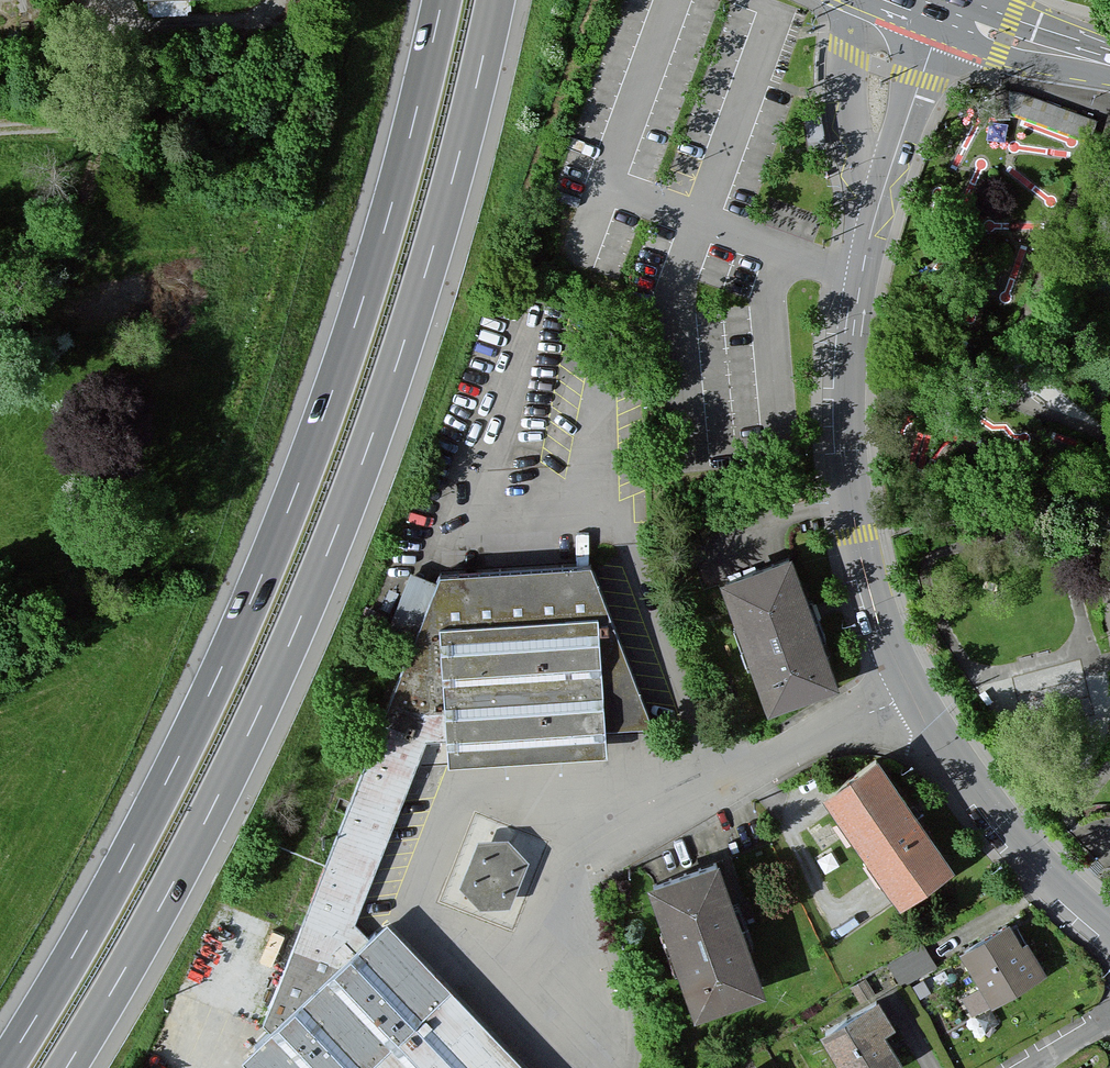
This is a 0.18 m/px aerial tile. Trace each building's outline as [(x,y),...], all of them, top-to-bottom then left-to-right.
[(1011,113),(1011,91),(1011,88),(995,89),(995,116),(1011,116),(1011,113)] [(1070,135),(1079,113),(1024,91),(1011,91),(1011,113),(1070,135)] [(819,104),(801,107),(807,142),(824,140),(819,104)] [(793,542),(721,565),(767,705),(841,683),(793,542)] [(592,568),(440,579),(262,1024),(272,1036),(368,943),(353,927),(421,747),(435,746),(654,732),(649,720),(592,568)] [(605,727),(448,737),(450,770),(607,760),(605,727)] [(877,767),(823,804),(898,911),(952,873),(877,767)] [(478,841),(459,886),(481,909),(509,907),(527,862),(508,839),(478,841)] [(714,859),(644,883),(689,1014),(759,989),(714,859)] [(1014,906),(956,939),(987,995),(1045,963),(1014,906)] [(384,928),(368,943),(272,1036),(239,1067),(241,1067),(519,1067),(384,928)] [(901,978),(936,963),(928,943),(892,958),(901,978)] [(820,1018),(851,1067),(877,1067),(923,1040),(885,978),(820,1018)]
